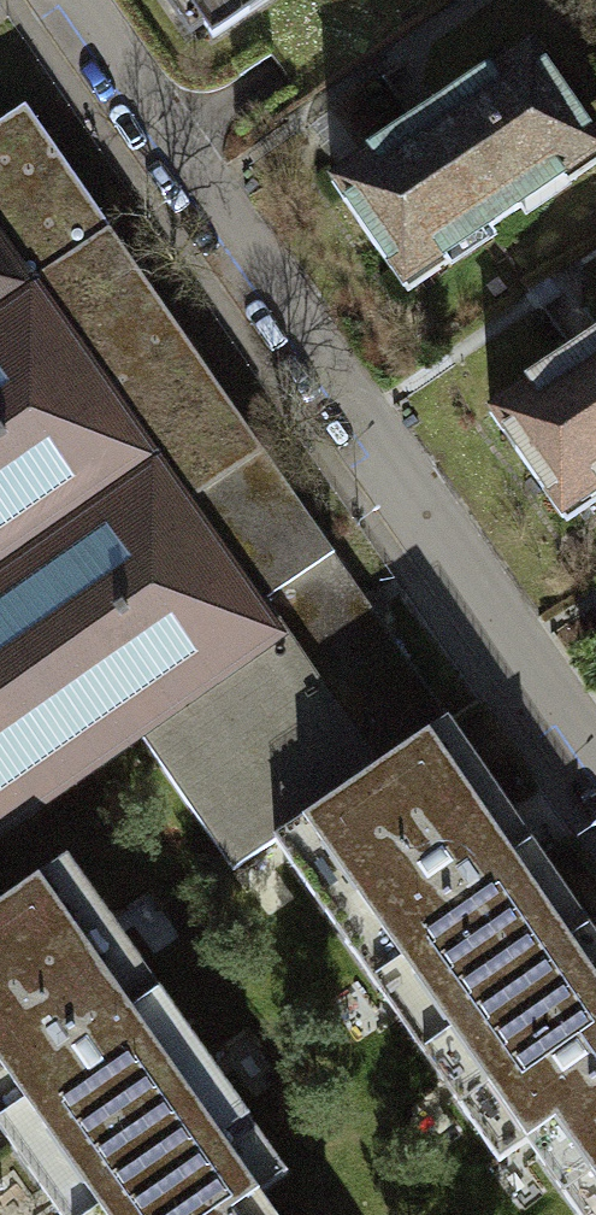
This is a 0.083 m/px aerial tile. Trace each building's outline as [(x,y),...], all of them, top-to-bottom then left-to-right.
[(212,16),(201,24),(210,37),(262,0),(201,0),(212,16)] [(327,180),(402,288),(595,152),(595,140),(526,41),(327,180)] [(276,638),(138,734),(233,871),(276,841),(274,839),(447,719),(25,107),(0,124),(0,238),(276,638)] [(138,734),(276,638),(0,238),(0,830),(138,734)] [(488,411),(563,519),(595,496),(595,335),(488,411)] [(420,1049),(592,930),(447,719),(274,839),(276,841),(420,1049)] [(60,1214),(100,1214),(245,1113),(66,859),(0,905),(0,1129),(60,1214)] [(420,1049),(498,1161),(526,1141),(578,1214),(595,1214),(595,936),(592,930),(420,1049)] [(245,1113),(100,1214),(275,1214),(259,1192),(287,1173),(245,1113)]
